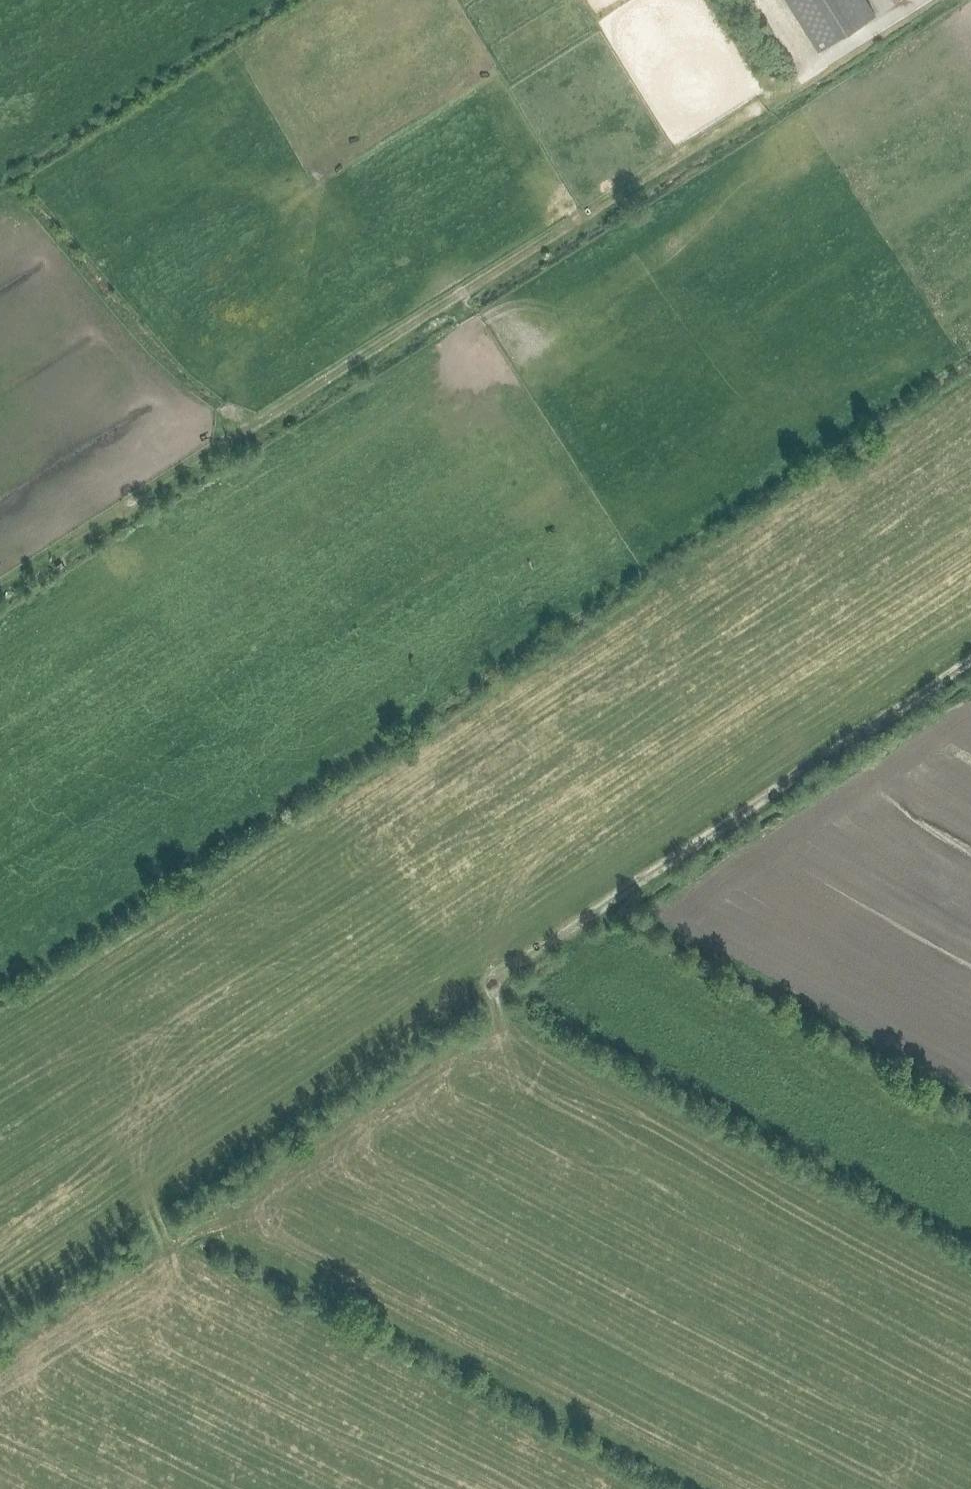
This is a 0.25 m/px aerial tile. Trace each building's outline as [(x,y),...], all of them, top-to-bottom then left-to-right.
[(817,51),(875,14),(866,0),(785,0),(817,51)]
